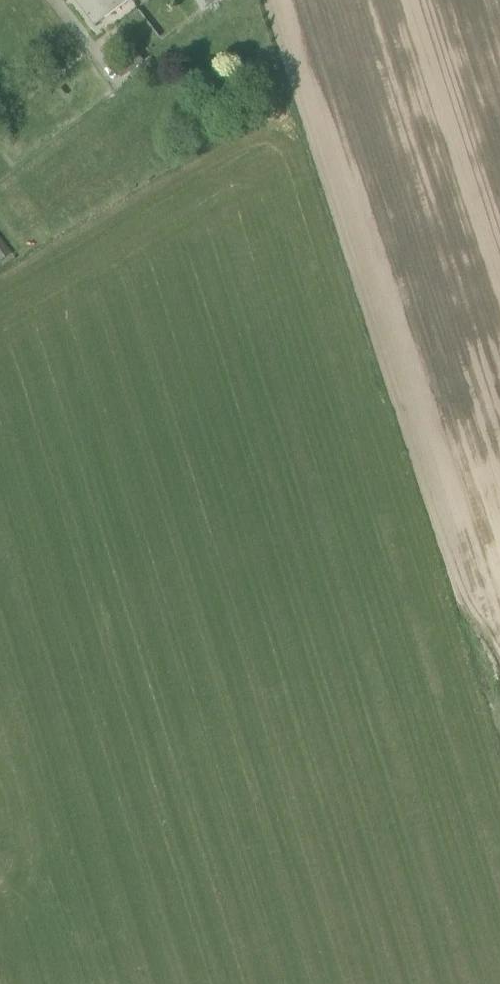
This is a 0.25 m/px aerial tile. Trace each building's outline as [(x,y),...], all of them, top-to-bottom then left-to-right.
[(75,1),(94,26),(129,0),(77,0),(75,1)] [(209,5),(215,0),(196,0),(203,9),(209,5)] [(122,78),(131,71),(121,58),(112,65),(122,78)] [(12,253),(0,238),(0,262),(12,253)]
